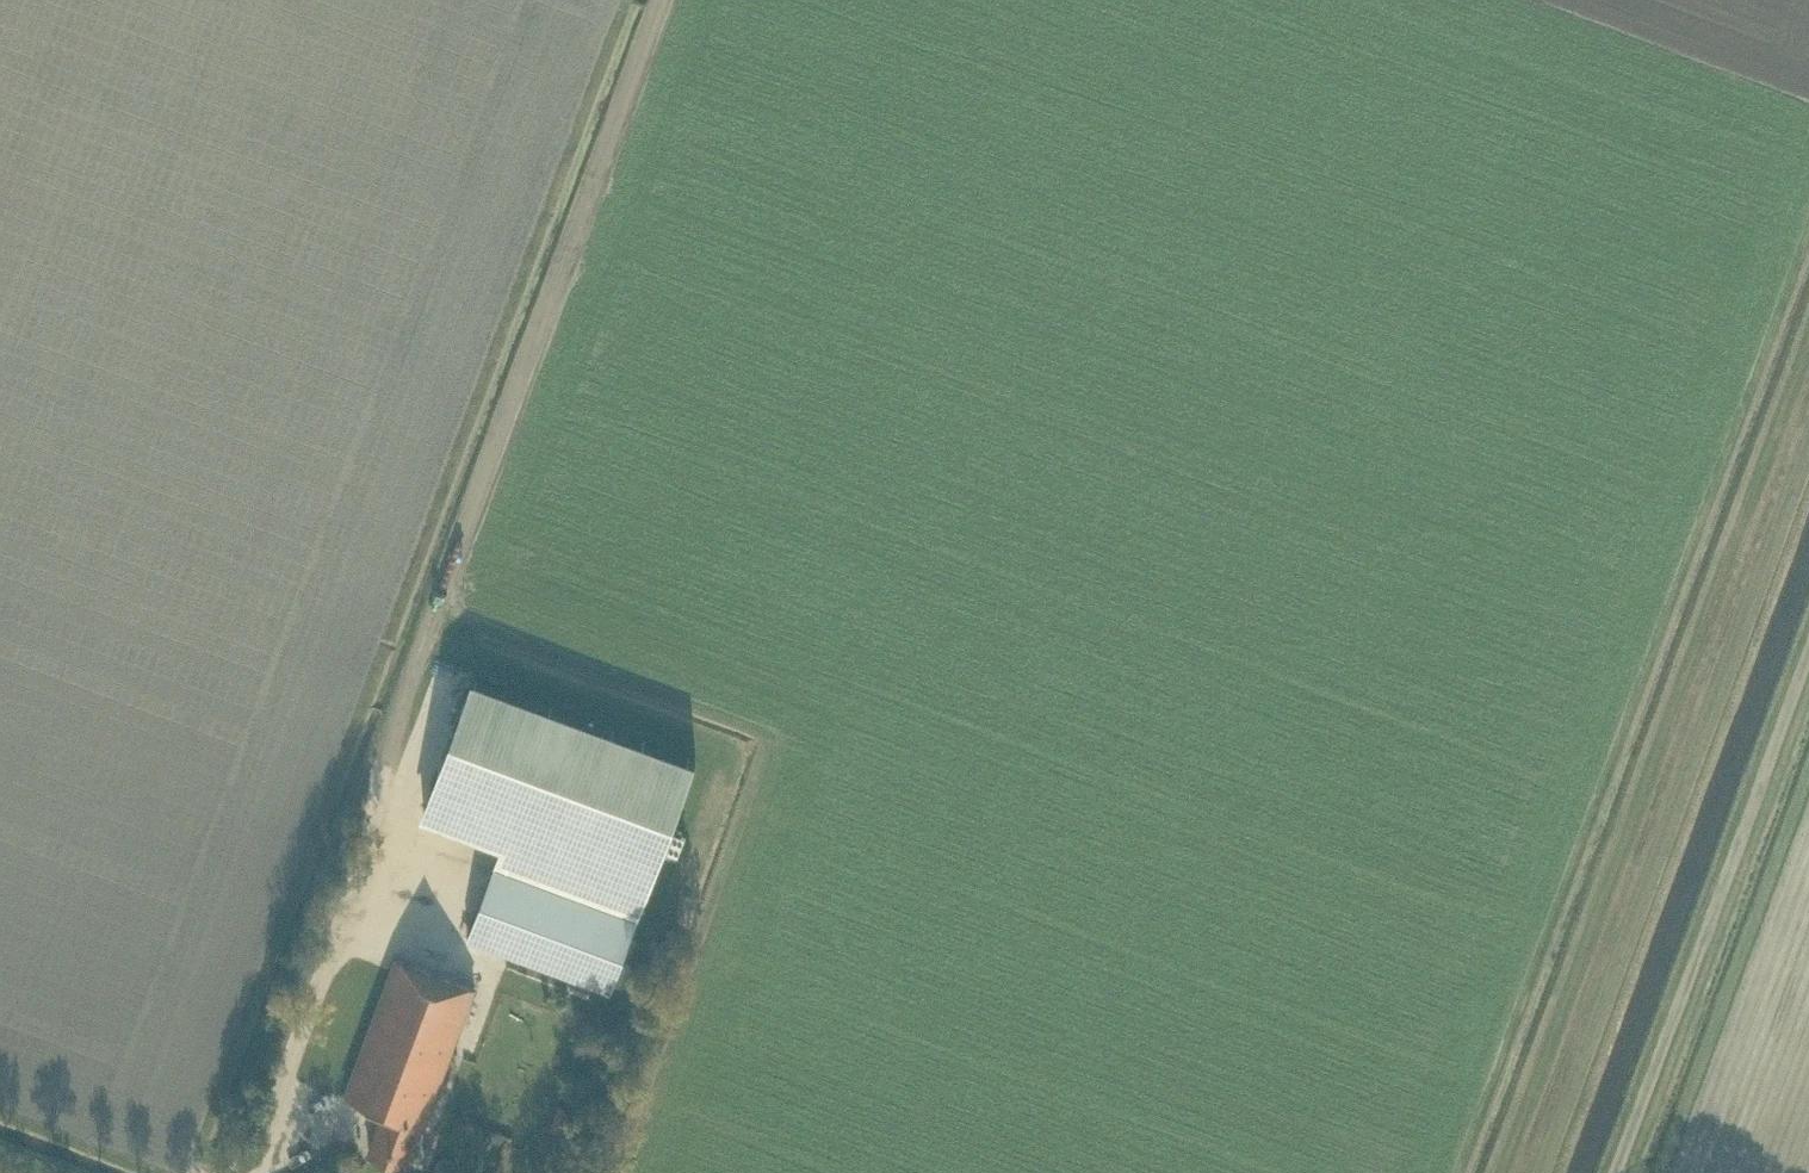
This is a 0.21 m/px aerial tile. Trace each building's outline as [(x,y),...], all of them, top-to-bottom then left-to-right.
[(622,967),(657,876),(665,854),(678,859),(688,834),(675,829),(700,763),(477,678),(424,817),(504,848),(470,936),(613,991),(614,987),(623,991),(631,970),(622,967)] [(346,1093),(385,1108),(369,1151),(405,1165),(419,1127),(422,1128),(476,987),(398,957),(346,1093)]
